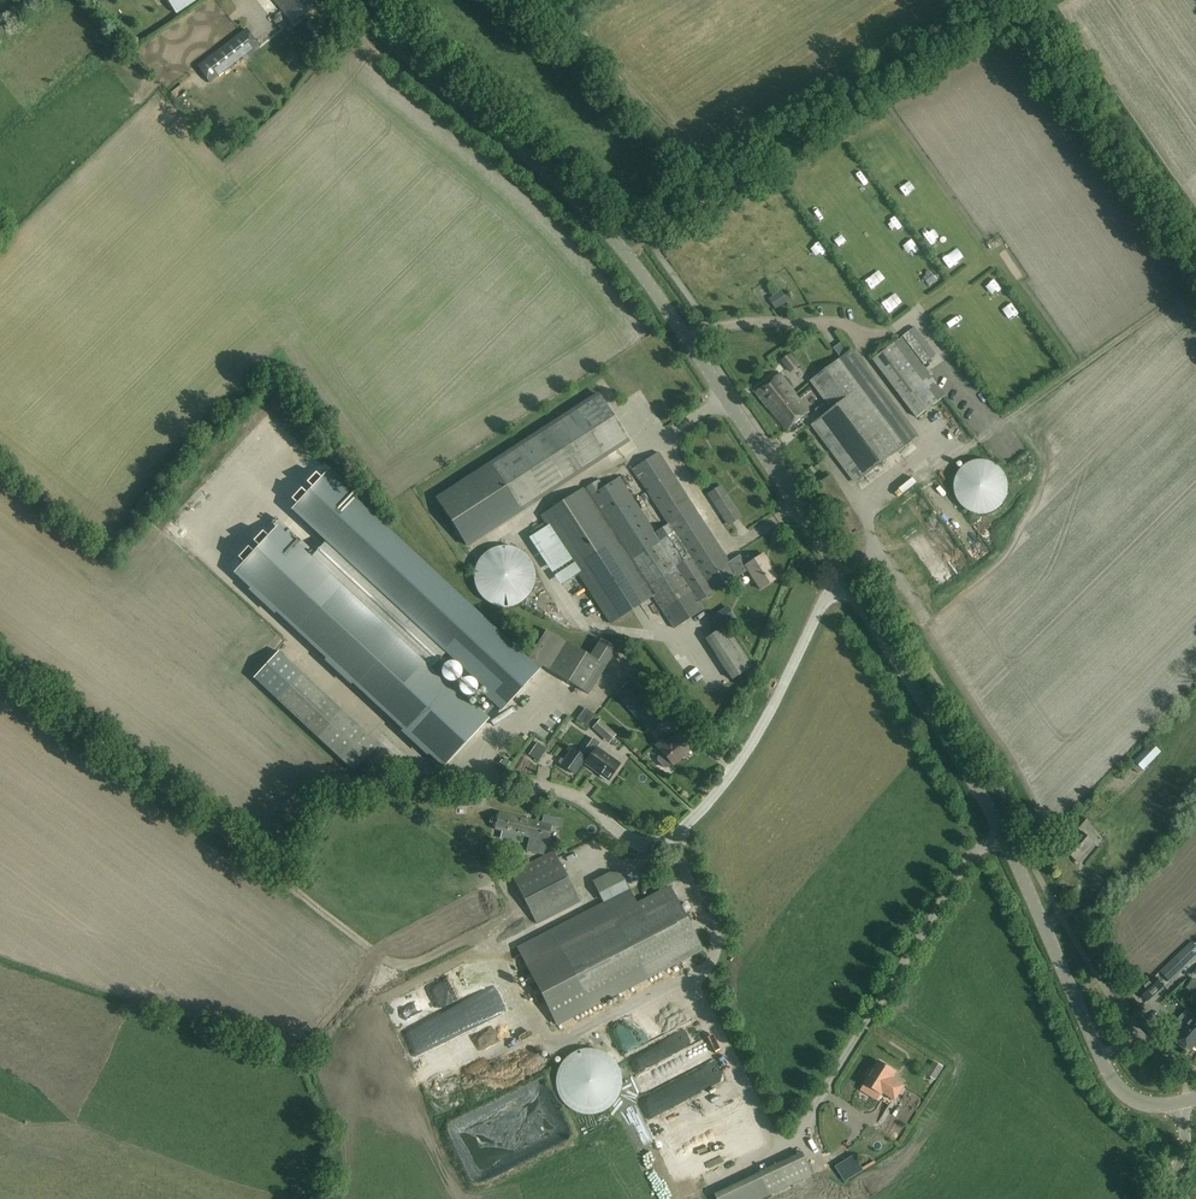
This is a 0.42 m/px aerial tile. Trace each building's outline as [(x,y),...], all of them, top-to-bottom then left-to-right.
[(196,0),(167,0),(176,13),(196,0)] [(315,4),(312,0),(274,0),(292,22),(315,4)] [(246,30),(197,66),(209,81),(257,46),(246,30)] [(317,41),(311,46),(315,50),(321,45),(317,41)] [(781,291),(770,298),(778,309),(788,302),(781,291)] [(931,359),(910,331),(903,336),(924,364),(931,359)] [(873,360),(917,418),(945,396),(902,338),(873,360)] [(851,351),(840,359),(812,380),(834,409),(813,425),(857,482),(916,438),(851,351)] [(786,430),(810,412),(780,374),(756,393),(786,430)] [(804,398),(808,394),(804,389),(809,385),(804,378),(794,387),(804,398)] [(598,395),(491,464),(436,500),(466,545),(628,440),(598,395)] [(940,429),(933,432),(938,443),(945,440),(940,429)] [(940,458),(948,451),(945,446),(936,453),(940,458)] [(633,469),(668,524),(711,591),(733,578),(734,579),(747,570),(760,590),(778,578),(771,569),(773,568),(764,554),(746,565),(740,556),(729,562),(684,492),(658,452),(633,469)] [(986,460),(981,460),(977,460),(972,462),(968,463),(964,466),(961,469),(958,473),(956,478),(955,482),(954,487),(955,491),(956,496),(958,500),(961,504),(964,507),(968,510),(972,512),(977,513),(981,514),(986,513),(990,512),(995,510),(998,507),(1002,504),(1004,500),(1006,496),(1008,491),(1008,487),(1008,482),(1006,478),(1004,473),(1002,469),(998,466),(995,463),(990,462),(986,460)] [(526,663),(324,476),(293,509),(489,691),(484,696),(495,707),(500,701),(505,706),(543,666),(589,695),(617,650),(601,640),(590,657),(565,642),(559,652),(557,651),(556,652),(539,646),(531,658),(532,658),(526,663)] [(654,532),(619,477),(603,488),(598,480),(580,492),(540,517),(546,526),(557,543),(609,623),(652,596),(673,629),(703,609),(699,602),(712,593),(711,591),(668,524),(654,532)] [(730,525),(740,518),(725,494),(714,501),(730,525)] [(929,506),(916,514),(954,576),(970,567),(968,564),(985,553),(955,506),(937,518),(929,506)] [(474,714),(276,528),(235,572),(445,766),(488,719),(478,709),(480,707),(476,702),(471,708),(476,712),(474,714)] [(311,557),(430,669),(444,654),(324,543),(311,557)] [(474,573),(474,577),(474,580),(474,584),(475,587),(477,590),(478,593),(480,596),(483,598),(485,601),(488,603),(491,604),(494,605),(497,606),(501,607),(504,607),(508,607),(511,606),(514,605),(517,604),(520,603),(523,601),(526,598),(528,596),(530,593),(532,590),(533,587),(534,583),(534,580),(535,577),(534,573),(534,570),(533,567),(532,563),(530,561),(528,558),(526,555),(523,553),(520,551),(517,549),(514,548),(511,547),(508,546),(504,546),(501,546),(497,547),(494,548),(491,549),(488,551),(485,553),(483,555),(480,558),(478,560),(477,564),(475,567),(474,570),(474,573)] [(728,622),(721,612),(711,618),(718,628),(728,622)] [(731,680),(752,667),(725,626),(705,639),(731,680)] [(293,666),(268,693),(354,772),(378,746),(293,666)] [(727,675),(720,677),(722,685),(730,682),(727,675)] [(617,694),(648,731),(667,714),(636,678),(617,694)] [(616,735),(610,730),(600,720),(592,728),(608,742),(616,735)] [(509,724),(511,736),(523,733),(520,721),(509,724)] [(693,747),(680,732),(672,738),(668,734),(655,745),(663,753),(658,757),(658,760),(664,767),(667,767),(671,763),(673,765),(693,747)] [(1134,760),(1143,769),(1143,770),(1161,751),(1152,742),(1134,760)] [(529,755),(535,759),(543,747),(537,743),(529,755)] [(585,758),(582,762),(601,775),(600,776),(606,780),(607,779),(608,780),(620,764),(596,747),(588,760),(585,758)] [(574,774),(582,762),(585,758),(585,757),(573,749),(564,761),(561,758),(558,762),(562,764),(561,765),(574,774)] [(476,794),(456,794),(456,805),(476,805),(476,794)] [(551,825),(534,821),(499,812),(495,829),(529,838),(526,851),(541,855),(544,854),(551,825)] [(1083,816),(1075,825),(1082,831),(1083,832),(1091,823),(1083,816)] [(1083,832),(1082,831),(1065,850),(1078,861),(1094,842),(1083,832)] [(580,901),(558,858),(554,850),(510,873),(536,924),(580,901)] [(617,866),(591,878),(603,903),(629,891),(617,866)] [(556,1025),(685,958),(702,949),(670,887),(524,963),(556,1025)] [(1192,942),(1177,957),(1185,967),(1195,957),(1195,946),(1192,942)] [(1155,977),(1139,992),(1147,1001),(1163,986),(1155,977)] [(407,993),(399,996),(404,1016),(412,1014),(407,993)] [(645,1020),(656,1014),(650,1002),(639,1008),(645,1020)] [(756,1146),(687,1011),(624,1043),(694,1178),(756,1146)] [(1195,1015),(1174,1039),(1188,1052),(1195,1043),(1195,1016),(1195,1015)] [(417,1055),(427,1053),(425,1045),(415,1047),(417,1055)] [(587,1114),(591,1114),(595,1114),(598,1113),(601,1112),(605,1110),(608,1108),(612,1105),(615,1101),(618,1096),(621,1090),(622,1085),(622,1079),(621,1074),(619,1068),(616,1063),(612,1058),(608,1055),(603,1052),(599,1050),(594,1049),(588,1048),(583,1049),(578,1050),(573,1052),(568,1055),(564,1059),(561,1064),(559,1067),(557,1071),(556,1076),(556,1079),(556,1083),(556,1087),(557,1091),(558,1094),(560,1098),(562,1101),(564,1103),(567,1106),(570,1108),(573,1110),(577,1112),(580,1113),(584,1114),(587,1114)] [(430,1056),(422,1060),(428,1072),(436,1068),(430,1056)] [(895,1100),(904,1086),(896,1081),(895,1082),(891,1079),(896,1072),(879,1061),(873,1070),(871,1068),(867,1076),(869,1077),(864,1084),(882,1094),(883,1092),(895,1100)] [(531,1080),(446,1115),(451,1127),(459,1124),(461,1127),(538,1097),(531,1080)] [(814,1176),(805,1154),(724,1188),(723,1185),(713,1189),(717,1198),(760,1198),(814,1176)] [(854,1155),(836,1167),(845,1182),(863,1170),(854,1155)]
